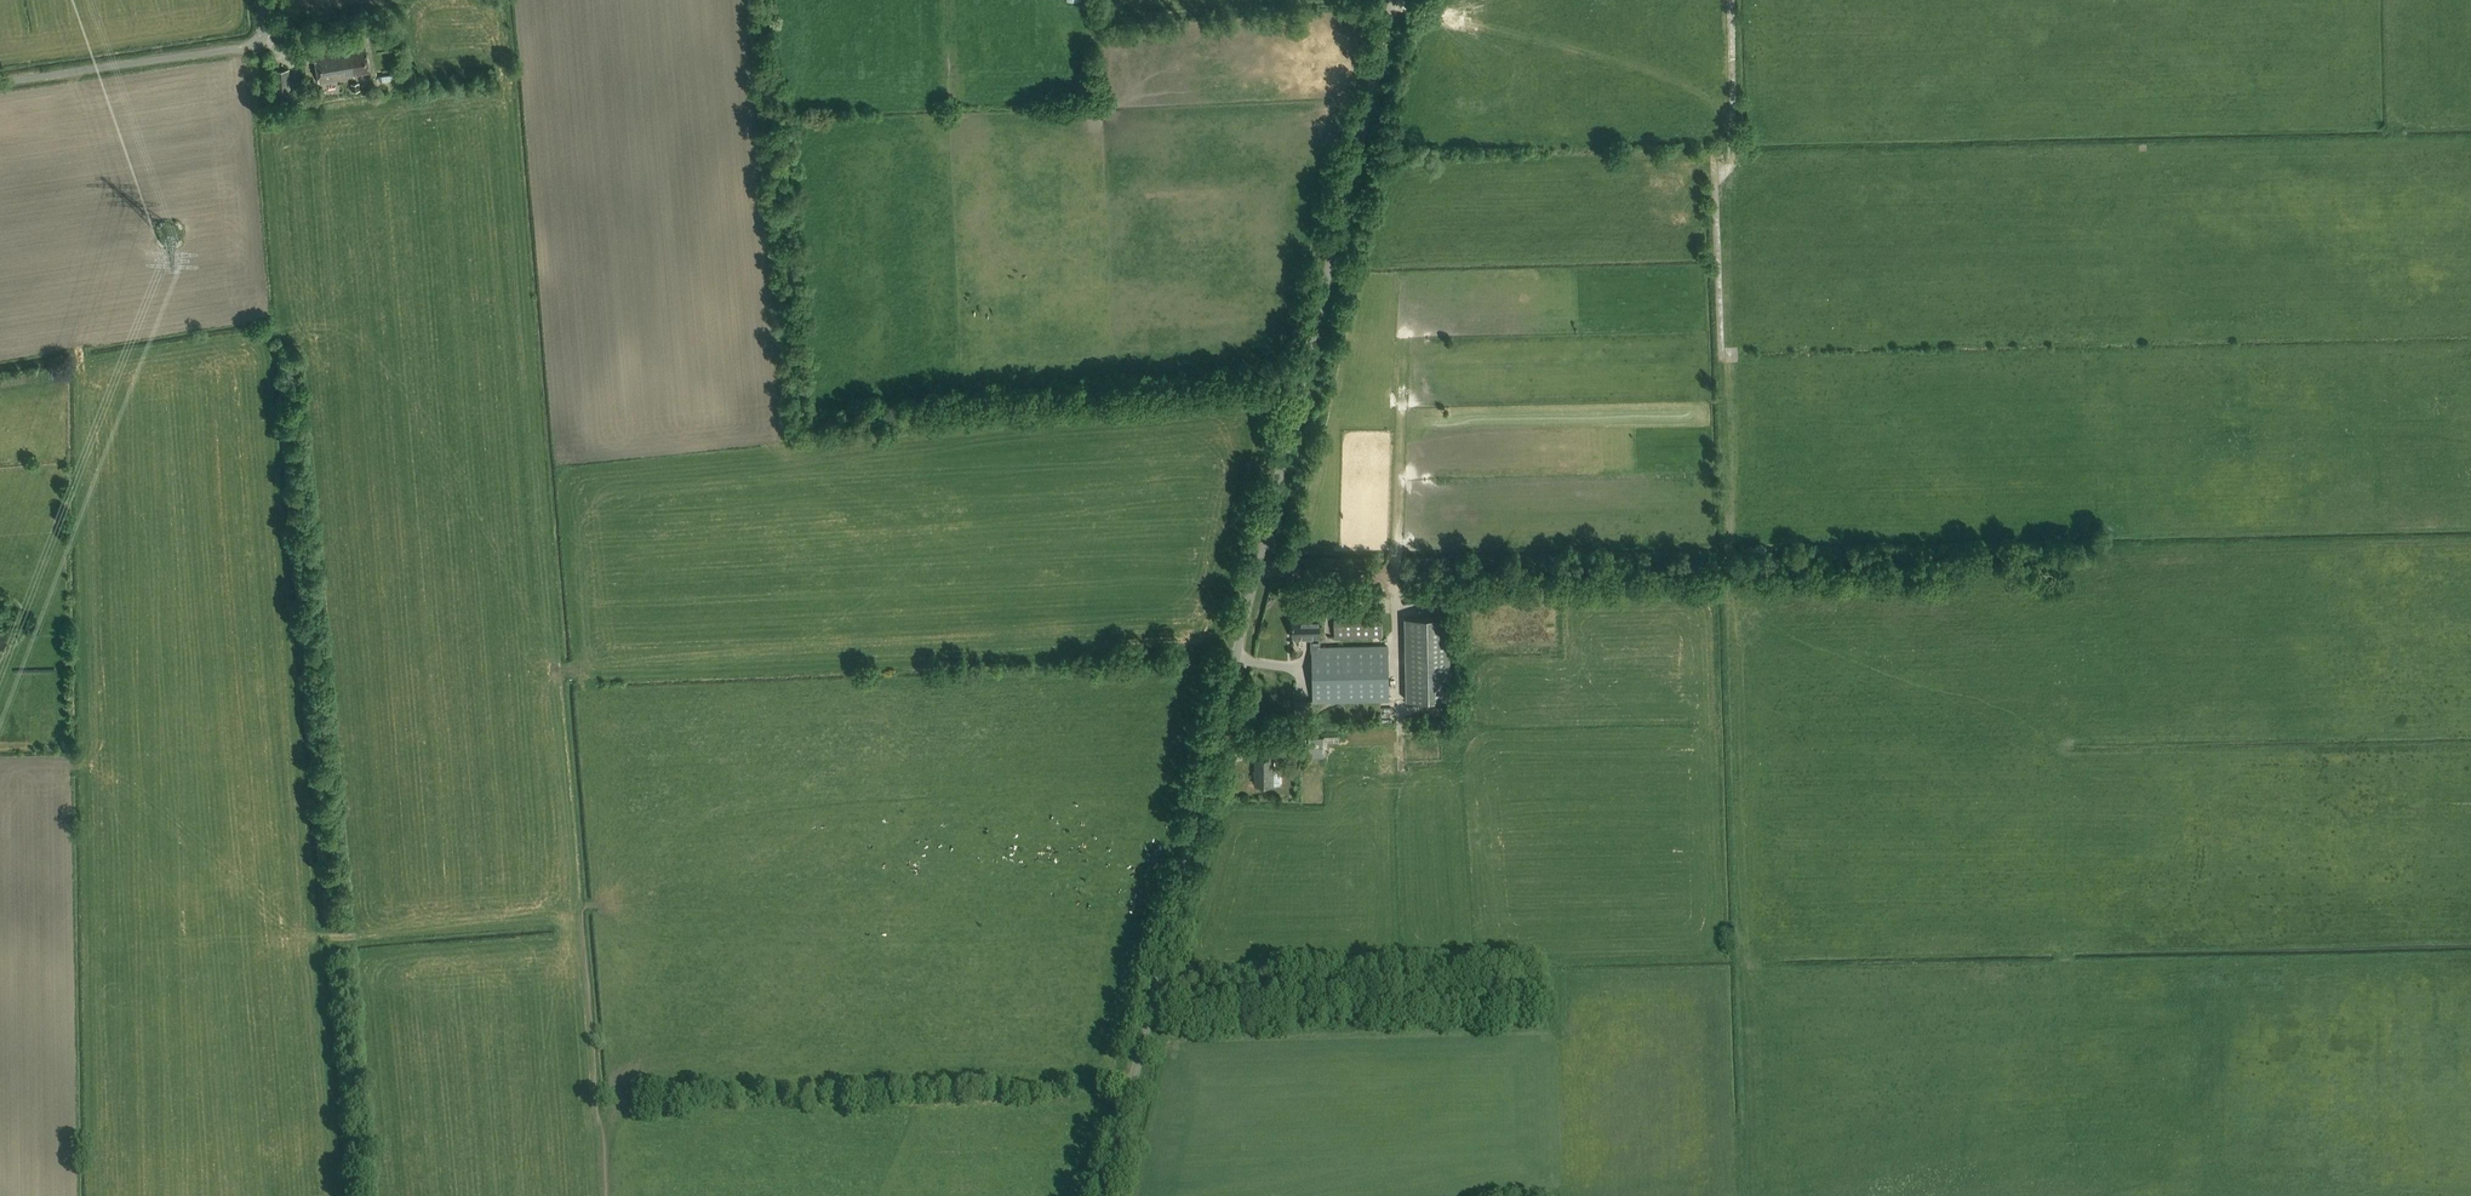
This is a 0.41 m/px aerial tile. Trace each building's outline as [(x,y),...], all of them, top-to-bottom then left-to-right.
[(377,30),(376,23),(362,26),(364,33),(377,30)] [(348,46),(314,53),(318,80),(318,83),(354,76),(353,74),(369,71),(365,49),(349,51),(348,46)] [(288,75),(290,75),(289,68),(277,69),(272,70),(273,80),(274,96),(291,94),(290,81),(289,82),(288,75)] [(1313,650),(1314,702),(1389,700),(1388,646),(1320,647),(1319,612),(1292,613),(1293,635),(1311,635),(1311,650),(1313,650)] [(1409,616),(1410,699),(1455,698),(1455,615),(1409,616)] [(1383,635),(1382,618),(1382,617),(1334,618),(1334,636),(1383,635)] [(1287,751),(1307,751),(1307,738),(1287,738),(1287,751)] [(1274,758),(1278,758),(1278,750),(1265,750),(1265,758),(1256,758),(1256,784),(1274,784),(1274,758)]
